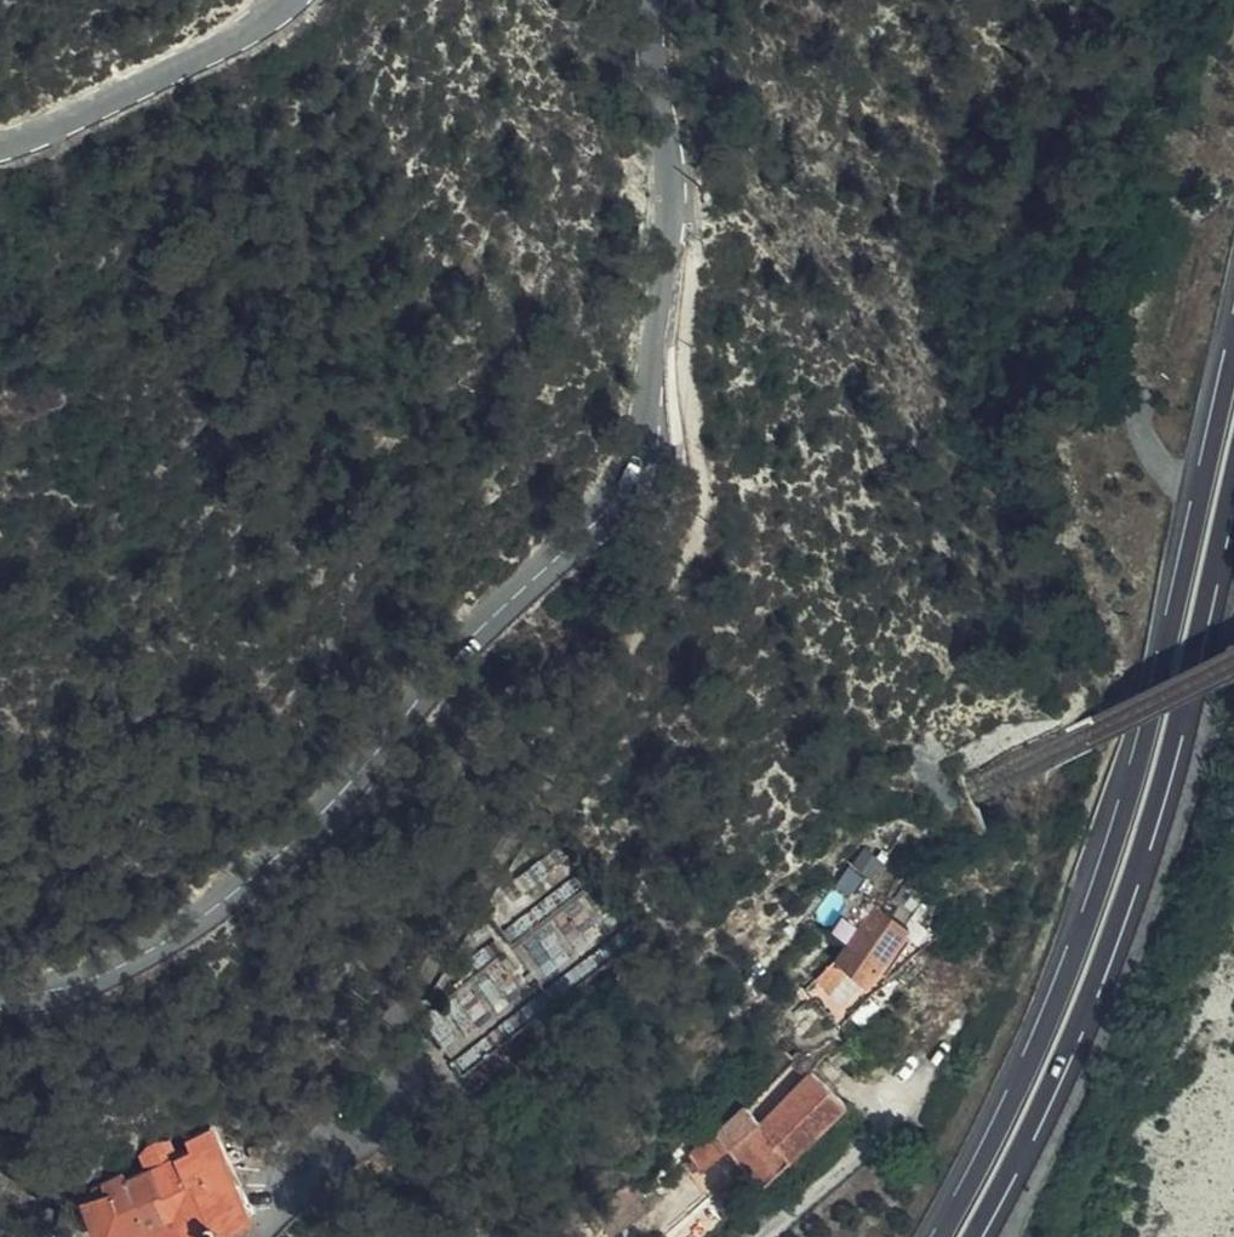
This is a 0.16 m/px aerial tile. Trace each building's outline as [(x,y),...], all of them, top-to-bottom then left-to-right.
[(895,928),(868,911),(861,907),(845,935),(829,960),(863,982),(869,971),(892,936),(895,928)] [(900,940),(892,936),(869,971),(877,976),(900,940)] [(863,982),(829,960),(826,966),(847,980),(859,988),(863,982)] [(847,980),(826,966),(807,985),(822,998),(831,989),(835,993),(847,980)] [(457,1055),(503,1007),(474,979),(428,1028),(457,1055)] [(859,1022),(847,1012),(831,1029),(844,1039),(859,1022)] [(716,1178),(735,1199),(834,1108),(798,1076),(746,1126),(729,1108),(713,1124),(674,1162),(687,1178),(711,1155),(724,1170),(716,1178)] [(671,1127),(660,1136),(670,1148),(681,1139),(671,1127)] [(183,1141),(186,1148),(194,1145),(203,1172),(195,1175),(203,1195),(197,1198),(212,1235),(246,1220),(224,1171),(219,1157),(207,1132),(183,1141)] [(102,1181),(109,1201),(121,1197),(134,1228),(139,1236),(206,1236),(212,1235),(197,1198),(203,1195),(195,1175),(203,1172),(194,1145),(186,1148),(173,1154),(169,1143),(163,1143),(157,1142),(153,1143),(150,1145),(147,1148),(144,1151),(142,1155),(142,1160),(144,1170),(124,1179),(122,1174),(102,1181)] [(81,1200),(91,1225),(95,1236),(111,1236),(134,1228),(121,1197),(109,1201),(102,1181),(88,1186),(91,1196),(81,1200)] [(91,1225),(81,1200),(66,1204),(76,1231),(91,1225)]
